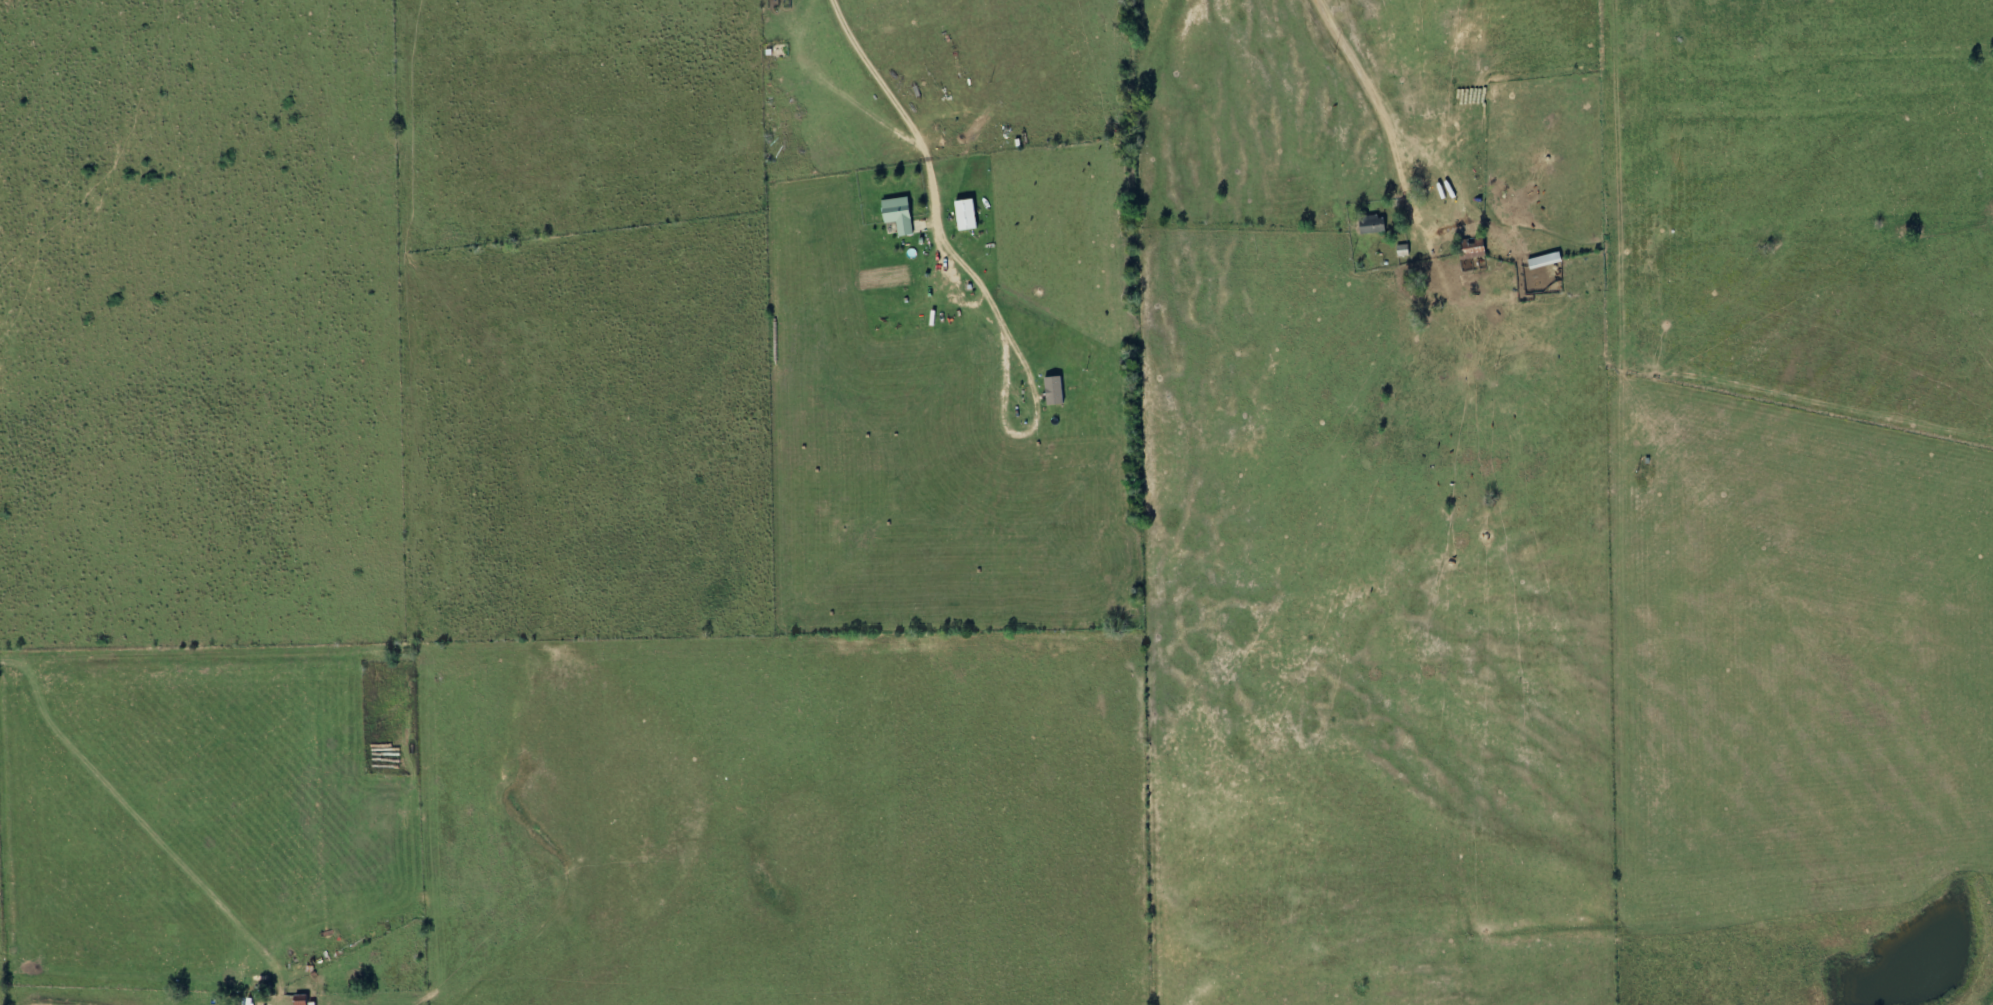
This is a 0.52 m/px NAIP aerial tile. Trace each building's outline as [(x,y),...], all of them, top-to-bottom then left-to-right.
[(915,235),(910,197),(883,200),(886,224),(897,222),(899,237),(915,235)] [(959,232),(979,231),(977,200),(957,201),(959,232)] [(1389,215),(1360,215),(1360,234),(1389,234),(1389,215)] [(1532,270),(1564,262),(1562,253),(1530,261),(1532,270)] [(308,997),(295,997),(295,1004),(308,1004),(308,997)]
